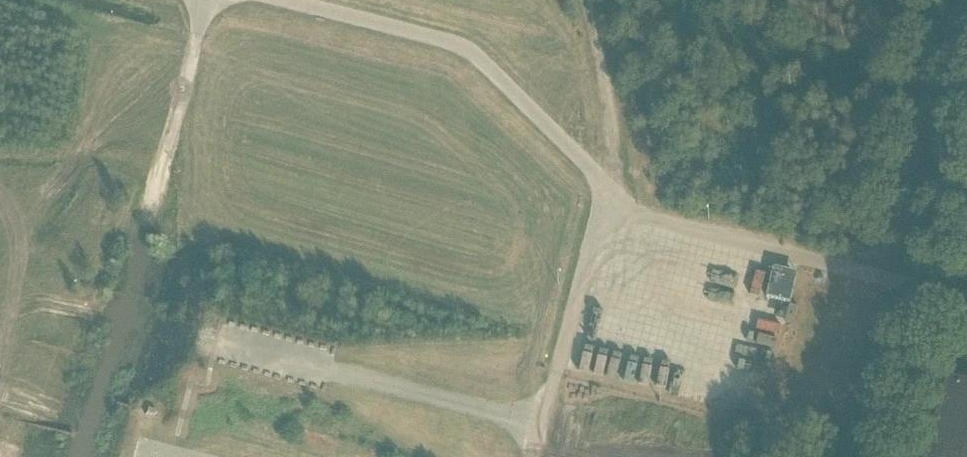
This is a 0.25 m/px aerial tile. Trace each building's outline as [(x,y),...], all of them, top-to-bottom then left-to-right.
[(748,290),(759,293),(764,272),(753,269),(748,290)] [(796,280),(772,274),(766,298),(790,304),(794,289),(796,281),(796,280)]
